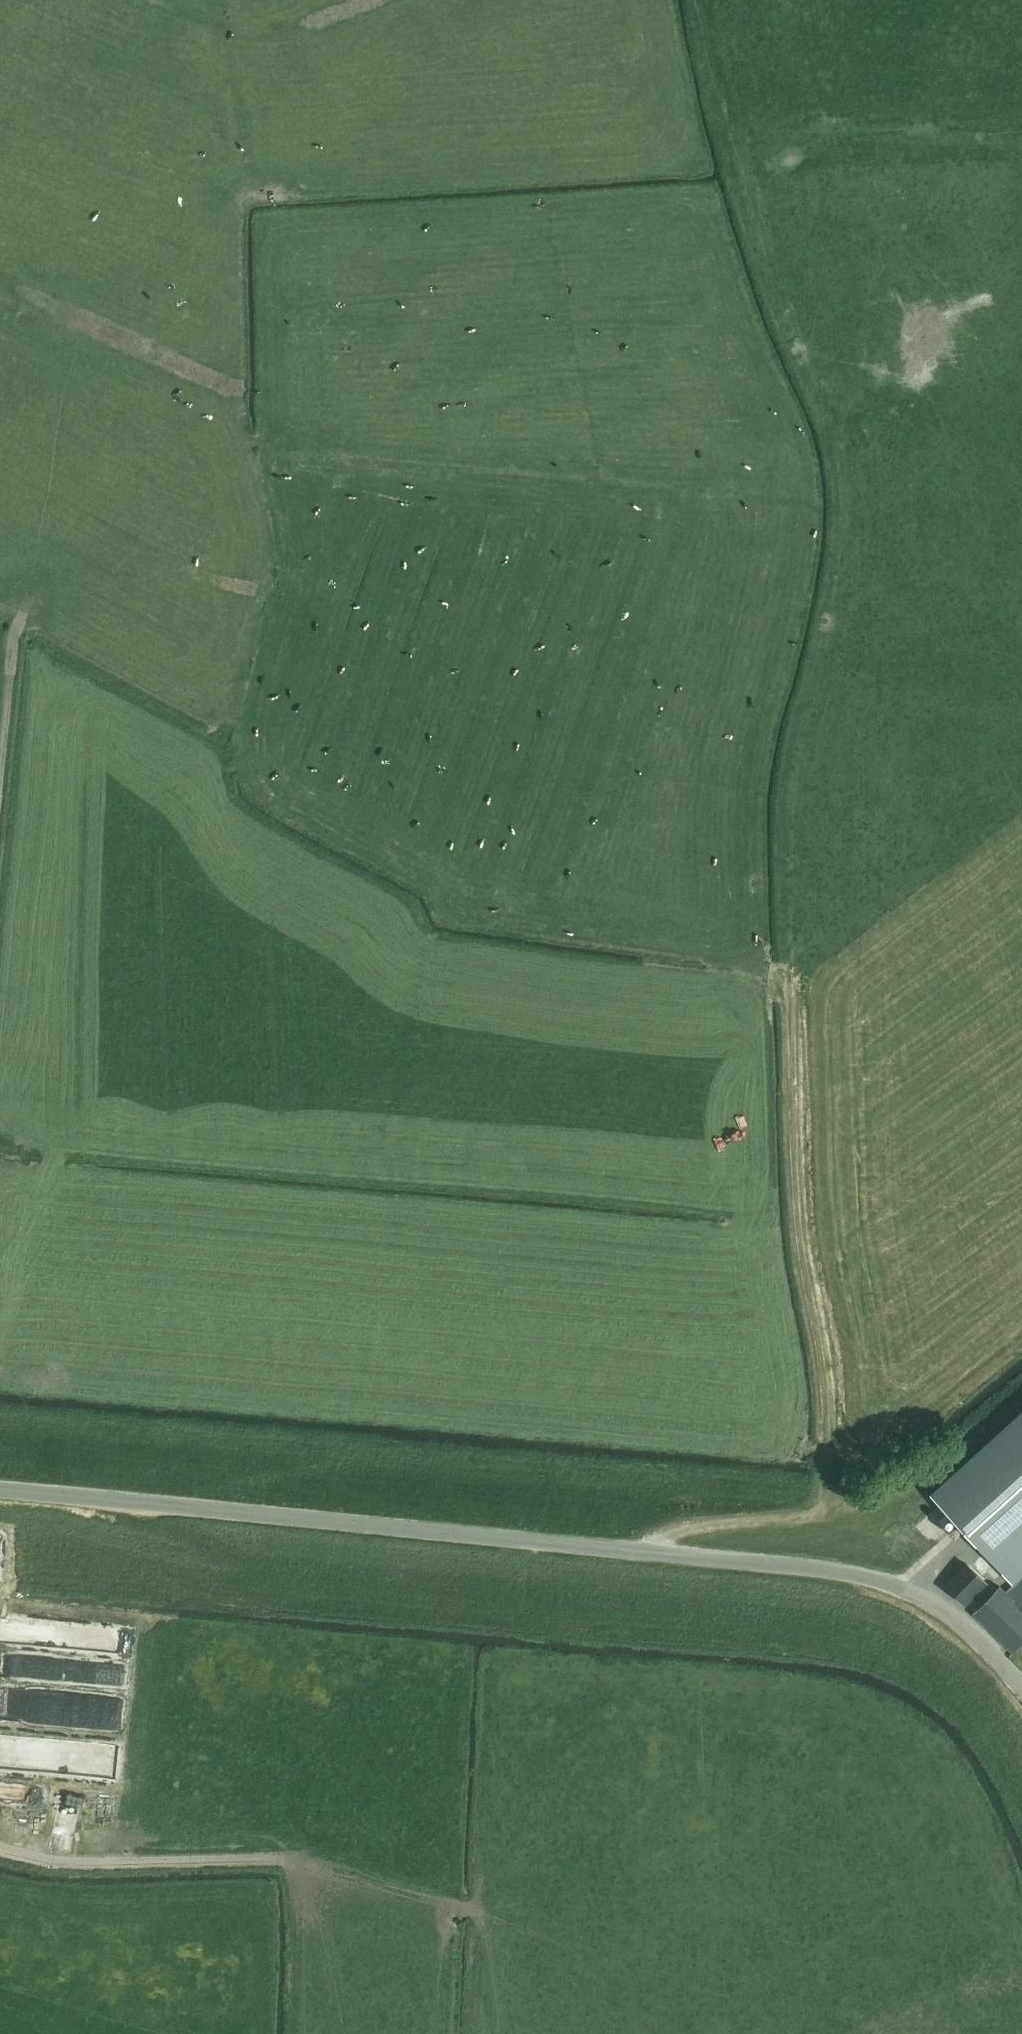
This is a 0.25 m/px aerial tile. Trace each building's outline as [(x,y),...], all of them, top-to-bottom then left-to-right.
[(1013,1585),(1021,1577),(1021,1411),(930,1496),(1013,1585)] [(944,1586),(964,1605),(986,1583),(966,1564),(944,1586)] [(1008,1594),(998,1585),(971,1613),(1012,1652),(1021,1641),(1021,1582),(1008,1594)] [(91,1702),(90,1732),(120,1732),(121,1703),(91,1702)] [(22,1768),(24,1751),(0,1749),(0,1765),(22,1768)] [(62,1756),(63,1779),(117,1778),(116,1754),(62,1756)]
